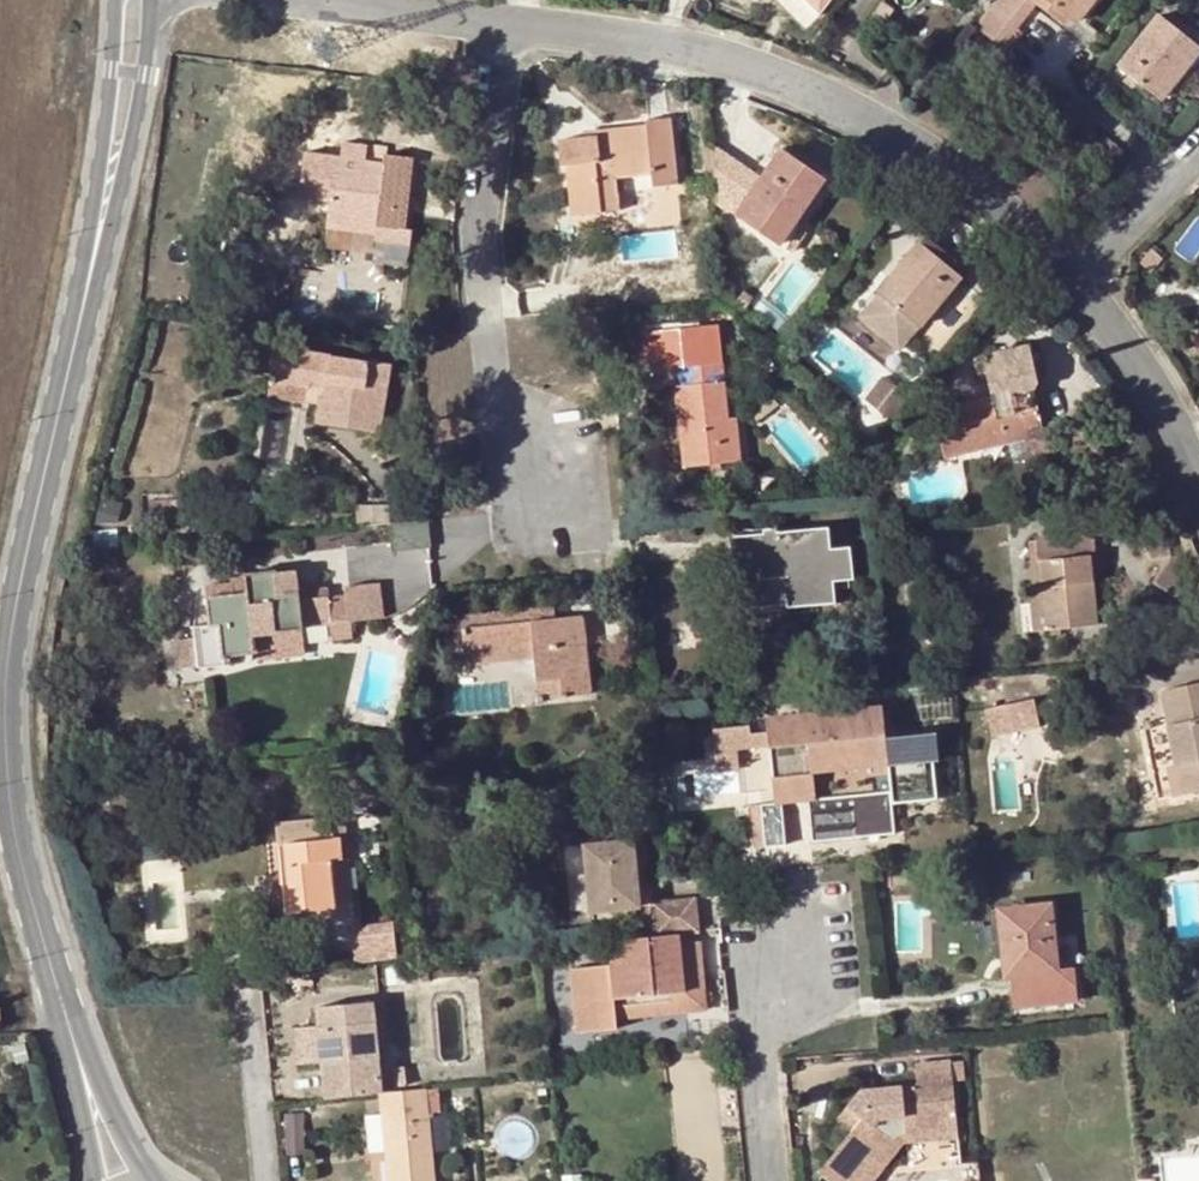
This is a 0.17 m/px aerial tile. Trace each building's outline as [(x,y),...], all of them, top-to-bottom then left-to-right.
[(1026,0),(999,0),(977,28),(1001,47),(1013,31),(1011,28),(1030,4),(1026,0)] [(1048,13),(1054,5),(1071,19),(1076,23),(1095,0),(1033,0),(1048,13)] [(1054,5),(1048,13),(1064,26),(1071,19),(1054,5)] [(1160,16),(1121,65),(1122,70),(1159,101),(1198,52),(1198,47),(1160,16)] [(596,177),(614,174),(649,170),(651,186),(675,183),(669,117),(644,119),(645,125),(596,130),(596,135),(557,140),(559,165),(566,166),(571,215),(600,211),(596,177)] [(333,177),(328,214),(379,220),(378,224),(407,227),(415,157),(386,155),(384,162),(365,161),(368,144),(344,141),(339,178),(333,177)] [(713,190),(741,208),(750,214),(745,222),(788,253),(803,233),(793,224),(825,177),(781,147),(759,176),(709,143),(713,190)] [(617,208),(614,174),(596,177),(600,211),(617,208)] [(750,214),(741,208),(735,215),(745,222),(750,214)] [(379,220),(328,214),(326,226),(406,235),(407,227),(378,224),(379,220)] [(969,271),(924,235),(856,317),(902,354),(963,279),(969,271)] [(391,366),(276,347),(270,385),(323,393),(320,421),(380,431),(391,366)] [(1026,348),(981,359),(989,397),(931,411),(943,459),(1005,444),(1010,462),(1060,452),(1054,422),(1039,427),(1030,388),(1035,383),(1026,348)] [(778,369),(765,354),(755,361),(767,378),(778,369)] [(722,363),(670,369),(678,438),(681,465),(681,467),(739,461),(736,419),(727,418),(722,363)] [(897,388),(883,377),(865,400),(878,412),(897,388)] [(911,399),(897,388),(878,412),(892,422),(911,399)] [(678,438),(666,439),(669,466),(681,465),(678,438)] [(178,499),(148,500),(148,516),(178,515),(178,499)] [(1028,541),(1032,589),(1044,589),(1049,631),(1097,626),(1091,556),(1098,555),(1096,534),(1124,532),(1122,504),(1085,507),(1088,535),(1028,541)] [(431,537),(428,522),(405,524),(407,540),(431,537)] [(827,532),(735,539),(737,564),(741,563),(744,601),(787,597),(789,601),(830,597),(830,579),(850,577),(846,550),(827,552),(827,532)] [(1195,572),(1170,557),(1158,575),(1183,591),(1195,572)] [(211,598),(213,625),(195,627),(196,639),(199,669),(227,665),(226,656),(258,652),(260,652),(257,636),(302,631),(328,627),(330,641),(353,640),(351,621),(349,622),(348,620),(345,596),(326,598),(299,600),(296,571),(277,572),(275,570),(245,574),(248,593),(234,594),(232,581),(219,583),(220,597),(211,598)] [(231,576),(232,581),(234,594),(248,593),(245,574),(231,576)] [(349,622),(351,621),(383,619),(378,583),(344,586),(345,596),(348,620),(349,622)] [(1044,589),(1032,589),(1027,589),(1034,633),(1049,631),(1044,589)] [(462,615),(464,630),(555,620),(554,607),(462,615)] [(555,620),(464,630),(466,661),(535,654),(539,682),(560,679),(562,698),(590,695),(584,618),(555,620)] [(302,631),(257,636),(260,652),(258,652),(259,665),(280,662),(279,652),(304,649),(302,631)] [(196,639),(172,642),(175,671),(199,669),(196,639)] [(560,679),(539,682),(541,700),(562,698),(560,679)] [(1160,693),(1167,721),(1141,725),(1157,800),(1198,792),(1198,684),(1160,693)] [(1039,736),(1036,709),(989,713),(991,741),(1039,736)] [(832,726),(808,728),(812,781),(846,777),(850,810),(846,811),(847,829),(882,827),(879,807),(894,806),(888,741),(834,747),(832,726)] [(808,821),(807,799),(782,801),(783,823),(808,821)] [(275,823),(277,847),(288,845),(293,889),(277,890),(279,914),(334,910),(333,898),(353,896),(350,860),(343,860),(340,842),(348,840),(347,822),(330,823),(329,820),(275,823)] [(350,860),(348,840),(340,842),(343,860),(350,860)] [(632,842),(584,846),(591,912),(641,910),(632,842)] [(288,845),(277,847),(273,847),(277,890),(293,889),(288,845)] [(700,932),(697,898),(655,901),(658,937),(679,935),(700,932)] [(1049,908),(1000,911),(1004,952),(1005,974),(1011,974),(1023,973),(1055,970),(1049,908)] [(1004,952),(1000,911),(991,913),(995,955),(1004,952)] [(393,922),(352,928),(356,965),(398,958),(393,922)] [(621,1008),(649,1005),(648,996),(686,992),(679,935),(658,937),(614,942),(616,966),(576,970),(582,1031),(622,1028),(621,1014),(621,1008)] [(694,946),(681,947),(686,992),(648,996),(649,1005),(621,1008),(621,1014),(700,1006),(694,946)] [(1075,968),(1055,970),(1023,973),(1011,974),(1014,1007),(1077,1002),(1075,968)] [(320,1026),(313,1026),(316,1062),(320,1061),(325,1099),(381,1092),(372,1000),(319,1006),(320,1026)] [(316,1062),(313,1026),(295,1028),(297,1063),(316,1062)] [(828,1180),(864,1180),(893,1143),(873,1127),(878,1121),(905,1118),(906,1137),(956,1131),(950,1083),(963,1081),(963,1062),(948,1065),(948,1060),(914,1063),(916,1083),(857,1089),(837,1118),(851,1133),(817,1173),(828,1180)] [(381,1092),(383,1114),(387,1151),(390,1180),(434,1180),(428,1116),(440,1114),(437,1087),(381,1092)] [(383,1114),(366,1116),(370,1153),(387,1151),(383,1114)] [(864,1180),(876,1180),(904,1145),(957,1139),(956,1131),(906,1137),(897,1137),(893,1143),(864,1180)]
